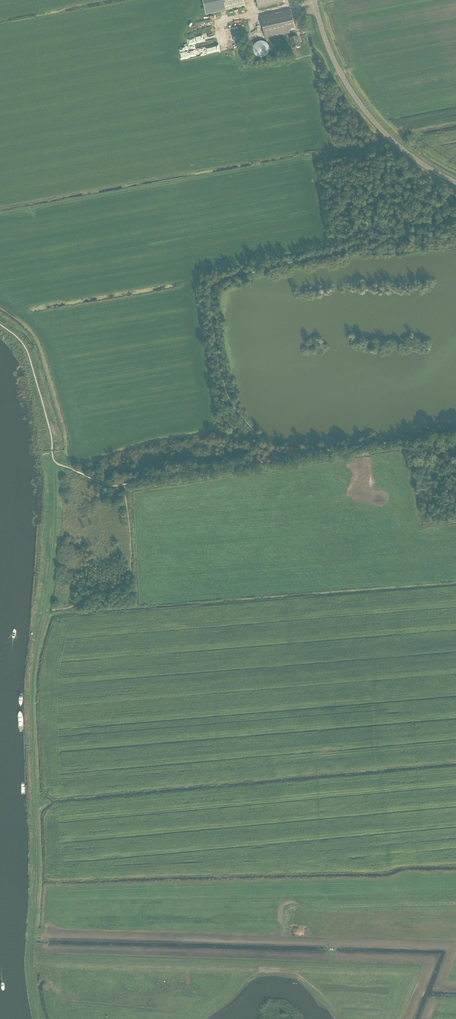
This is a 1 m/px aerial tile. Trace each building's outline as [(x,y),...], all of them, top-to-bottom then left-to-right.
[(206,15),(245,6),(244,0),(202,0),(206,15)] [(296,37),(295,32),(296,31),(291,10),(260,17),(265,38),(290,33),(291,38),(290,38),(292,48),(300,46),(298,37),(296,37)] [(187,38),(189,46),(201,42),(200,38),(199,35),(187,38)] [(269,51),(269,49),(269,47),(268,44),(266,43),(264,41),(262,41),(260,41),(257,41),(255,43),(254,44),(253,47),(253,49),(253,51),(254,53),(255,55),(257,57),(260,57),(262,57),(264,57),(266,55),(268,53),(269,51)]
